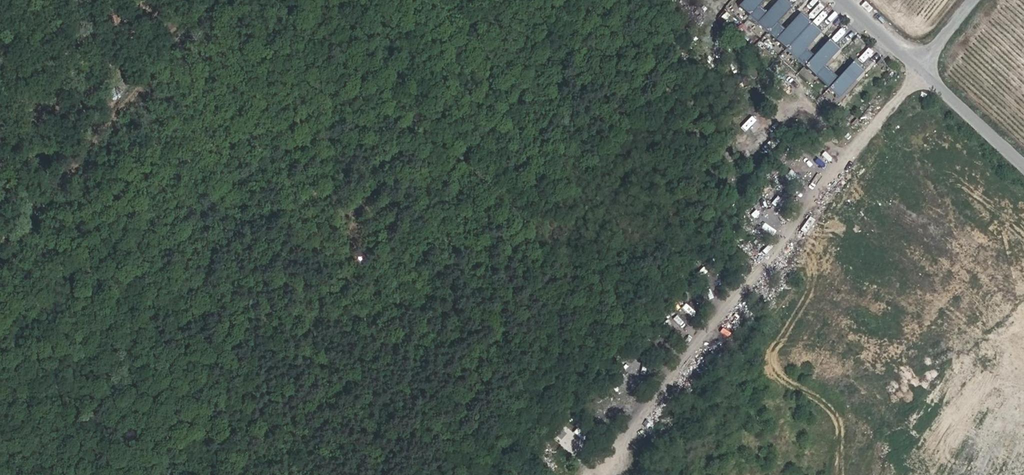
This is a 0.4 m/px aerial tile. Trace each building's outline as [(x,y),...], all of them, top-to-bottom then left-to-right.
[(741,6),(806,65),(815,55),(809,49),(824,32),(802,13),(788,29),(781,23),(795,6),(788,0),(746,0),(741,6)] [(831,39),(807,66),(842,98),(866,71),(855,61),(841,77),(827,65),(842,48),(831,39)] [(567,426),(557,440),(577,455),(587,440),(567,426)]
